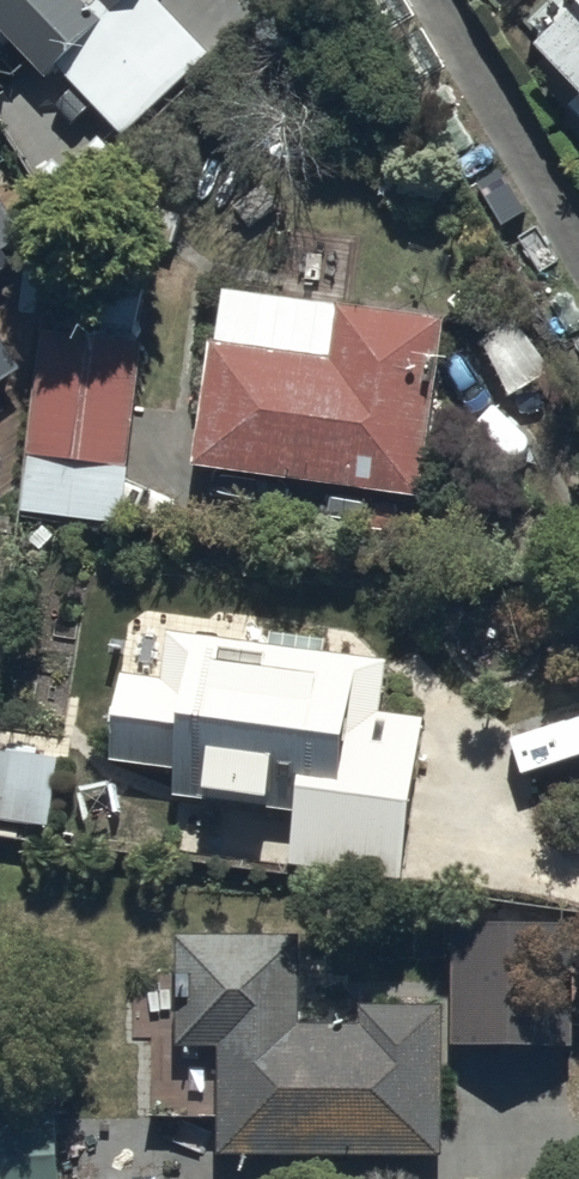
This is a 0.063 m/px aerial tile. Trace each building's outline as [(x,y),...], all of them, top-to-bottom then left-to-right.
[(47,75),(60,63),(126,133),(211,52),(162,0),(0,0),(0,25),(47,75)] [(572,0),(562,0),(529,32),(553,56),(540,69),(578,109),(578,0),(575,0),(574,2),(572,0)] [(0,211),(0,286),(14,277),(9,269),(30,255),(0,211)] [(446,338),(225,306),(216,362),(209,360),(191,484),(420,517),(446,338)] [(123,540),(141,357),(135,356),(138,323),(84,318),(80,351),(42,347),(23,530),(123,540)] [(25,385),(0,348),(0,402),(25,385)] [(265,657),(167,646),(162,695),(122,691),(112,776),(179,784),(176,811),(210,815),(209,820),(274,828),(275,826),(298,828),(293,880),(406,893),(425,731),(380,726),(386,672),(323,665),(325,641),(267,634),(265,657)] [(57,772),(37,767),(38,759),(0,756),(0,836),(51,841),(57,772)] [(453,941),(455,1068),(576,1070),(576,940),(453,941)] [(302,952),(178,952),(178,1066),(220,1067),(220,1172),(445,1173),(446,1021),(361,1020),(361,1044),(302,1044),(302,952)] [(57,1112),(0,1114),(0,1178),(60,1178),(57,1112)]
